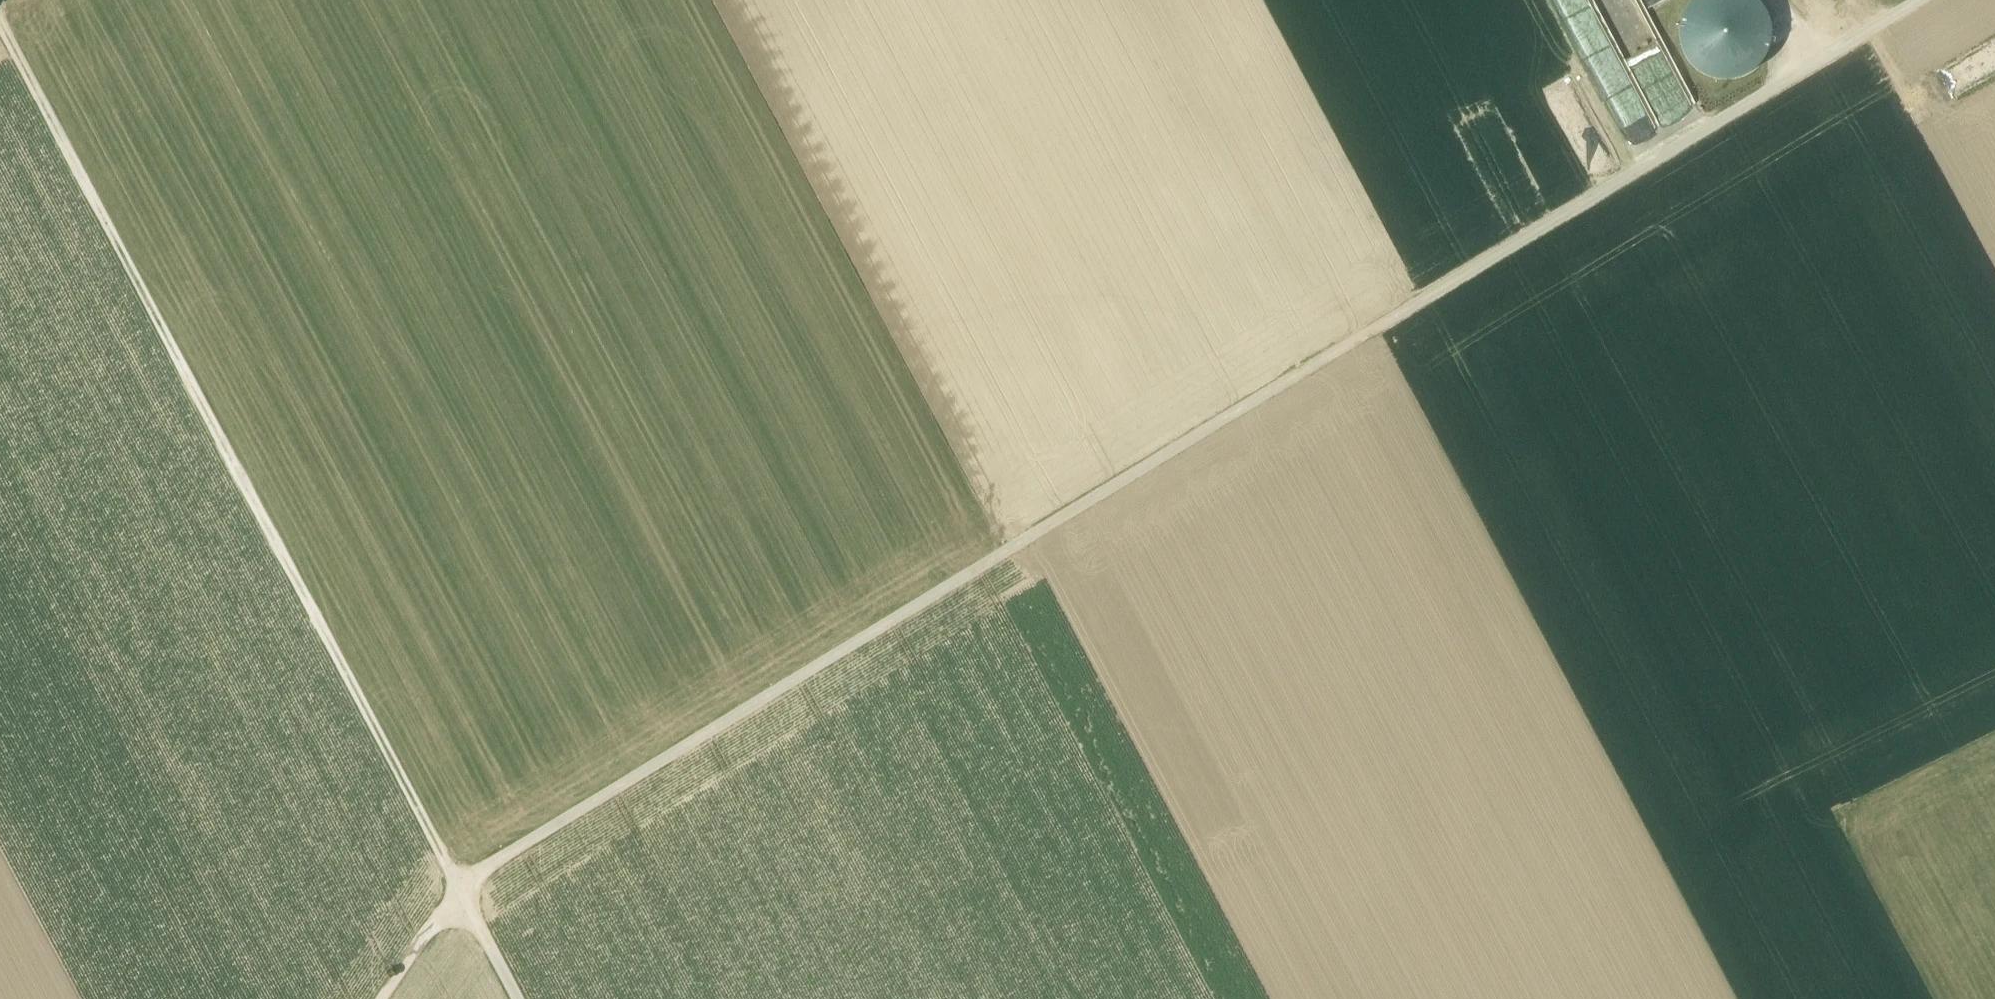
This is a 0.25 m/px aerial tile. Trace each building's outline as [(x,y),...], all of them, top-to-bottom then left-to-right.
[(1729,80),(1747,74),(1760,64),(1769,48),(1771,31),(1767,14),(1756,0),(1696,0),(1689,6),(1681,21),(1679,38),(1683,53),(1695,68),(1710,77),(1729,80)]
